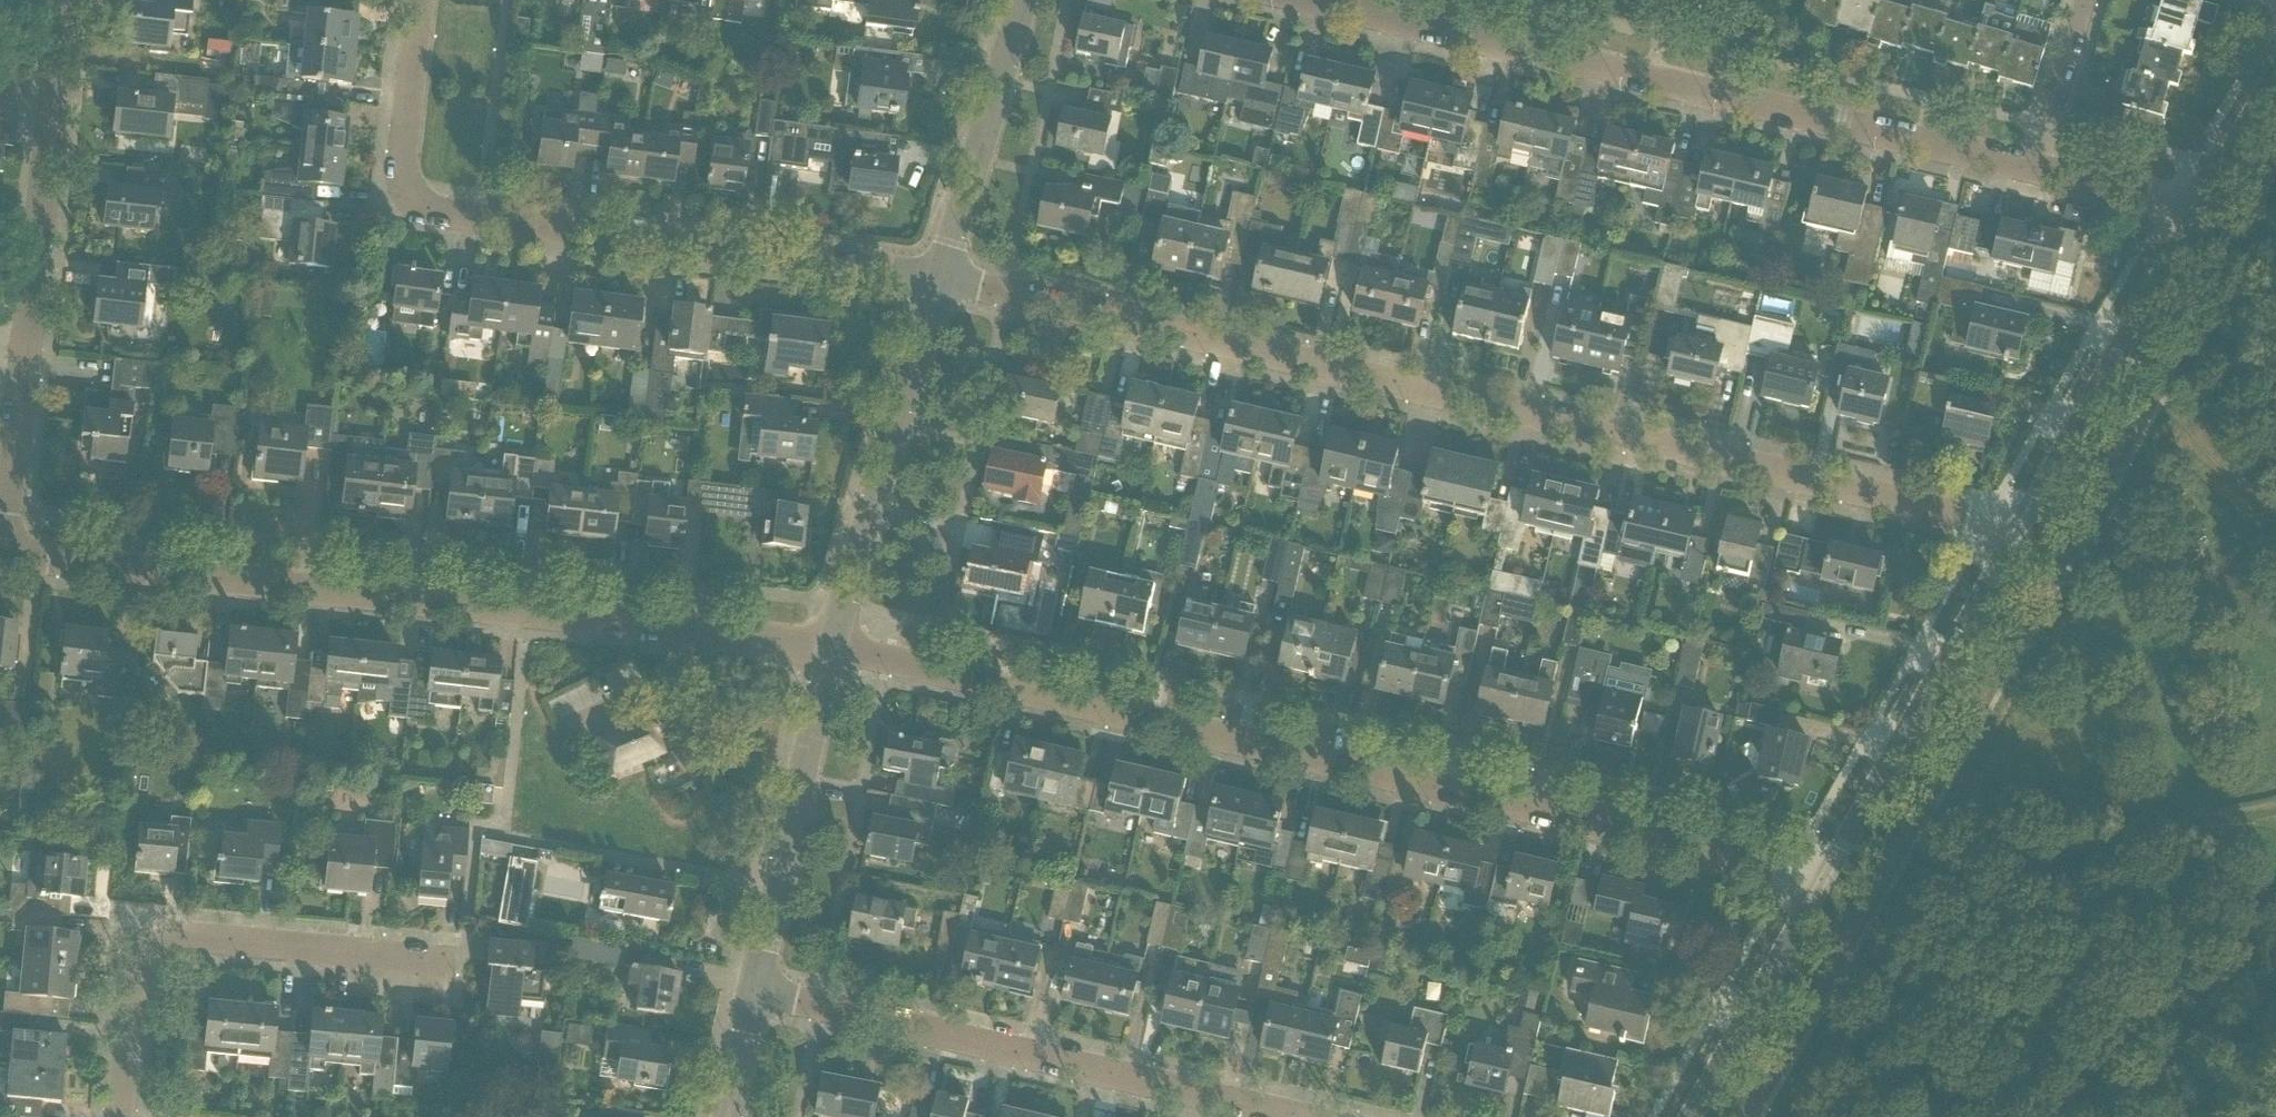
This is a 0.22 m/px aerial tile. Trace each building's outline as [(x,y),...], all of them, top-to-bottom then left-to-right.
[(156,10),(129,7),(125,43),(151,46),(150,53),(170,55),(172,35),(187,37),(189,17),(190,18),(192,0),(157,0),(156,10)] [(302,47),(355,53),(358,19),(340,17),(342,0),(290,0),(289,13),(306,15),(302,47)] [(581,8),(584,9),(591,10),(586,54),(603,56),(609,12),(610,7),(611,0),(582,0),(581,8)] [(610,7),(630,10),(631,0),(611,0),(610,7)] [(711,20),(714,0),(664,0),(663,3),(695,7),(693,18),(711,20)] [(711,20),(741,24),(744,0),(714,0),(711,20)] [(892,36),(912,39),(915,14),(917,14),(917,10),(915,10),(917,0),(796,0),(795,7),(830,11),(831,2),(866,6),(863,26),(893,30),(892,36)] [(1087,7),(1099,10),(1104,11),(1106,0),(1089,0),(1087,7)] [(1835,30),(1844,0),(1808,0),(1801,25),(1802,25),(1804,20),(1833,29),(1832,30),(1835,30)] [(1835,30),(1836,31),(1838,25),(1850,29),(1848,34),(1849,35),(1851,29),(1867,34),(1867,35),(1869,36),(1880,0),(1844,0),(1835,30)] [(1867,44),(1868,45),(1870,40),(1882,43),(1880,48),(1881,49),(1883,43),(1899,48),(1899,49),(1901,50),(1911,16),(1912,13),(1916,0),(1880,0),(1869,36),(1867,44)] [(1901,50),(1902,50),(1904,45),(1915,49),(1914,54),(1915,54),(1916,49),(1932,54),(1932,55),(1935,55),(1946,19),(1949,8),(1950,4),(1936,0),(1916,0),(1912,13),(1911,16),(1901,50)] [(2136,39),(2147,42),(2184,53),(2192,56),(2193,55),(2187,53),(2196,25),(2197,25),(2198,21),(2212,25),(2212,26),(2213,26),(2218,8),(2193,0),(2163,0),(2160,9),(2152,7),(2152,8),(2161,11),(2154,34),(2153,34),(2139,30),(2136,39)] [(1970,60),(1967,70),(1968,70),(1970,65),(1998,74),(2001,75),(2005,60),(2012,39),(2015,29),(2017,21),(1993,14),(1995,8),(1986,5),(1983,15),(1978,33),(1970,60)] [(1964,69),(1967,70),(1978,33),(1955,26),(1955,25),(1954,25),(1958,11),(1949,8),(1946,19),(1935,55),(1933,64),(1934,64),(1935,59),(1964,68),(1964,69)] [(1124,27),(1136,29),(1136,28),(1084,17),(1077,53),(1106,58),(1104,64),(1125,68),(1130,47),(1121,45),(1124,27)] [(515,19),(514,31),(527,32),(529,20),(515,19)] [(2012,39),(2001,75),(1998,84),(2000,84),(2001,79),(2033,89),(2032,90),(2034,90),(2049,39),(2015,29),(2012,39)] [(514,31),(512,43),(526,44),(527,32),(514,31)] [(1180,86),(1178,94),(1207,101),(1209,101),(1226,105),(1227,99),(1231,82),(1236,60),(1240,43),(1224,39),(1224,42),(1207,38),(1202,59),(1202,60),(1200,68),(1185,64),(1180,86)] [(2123,71),(2133,74),(2170,85),(2178,87),(2178,86),(2174,85),(2182,56),(2183,56),(2184,53),(2147,42),(2140,65),(2139,65),(2139,66),(2125,62),(2123,71)] [(1231,82),(1227,99),(1245,103),(1244,109),(1241,124),(1275,132),(1285,88),(1265,83),(1271,60),(1272,53),(1256,49),(1257,47),(1240,43),(1236,60),(1231,82)] [(282,76),(280,95),(326,100),(327,100),(314,98),(316,82),(351,85),(355,53),(302,47),(290,45),(287,77),(282,76)] [(896,80),(899,54),(853,48),(845,109),(858,110),(870,112),(887,114),(887,116),(895,117),(895,115),(900,115),(903,99),(907,100),(909,85),(904,84),(905,81),(896,80)] [(602,58),(581,55),(579,72),(600,75),(602,58)] [(626,63),(607,61),(605,75),(624,77),(626,63)] [(1316,107),(1332,111),(1342,69),(1309,61),(1302,92),(1285,88),(1275,132),(1300,137),(1311,111),(1315,112),(1316,107)] [(1153,102),(1171,105),(1177,71),(1160,68),(1153,102)] [(1357,146),(1374,149),(1383,110),(1367,106),(1374,76),(1342,69),(1332,111),(1348,115),(1346,120),(1362,124),(1357,146)] [(658,70),(653,84),(669,90),(674,76),(658,70)] [(2170,85),(2133,74),(2126,97),(2125,97),(2121,96),(2114,118),(2131,123),(2135,110),(2164,119),(2164,118),(2159,116),(2168,88),(2169,88),(2170,85)] [(119,95),(115,133),(137,135),(168,138),(172,101),(177,102),(180,78),(157,76),(154,99),(119,95)] [(177,102),(206,105),(209,82),(180,78),(177,102)] [(1403,134),(1431,140),(1442,92),(1411,85),(1408,98),(1402,97),(1398,113),(1383,110),(1374,149),(1398,155),(1403,134)] [(1064,111),(1058,146),(1079,151),(1099,155),(1102,140),(1109,141),(1113,119),(1111,119),(1113,113),(1122,115),(1125,96),(1111,94),(1089,89),(1084,115),(1064,111)] [(1442,92),(1431,140),(1448,144),(1446,154),(1456,156),(1453,167),(1475,172),(1477,166),(1487,126),(1486,125),(1484,134),(1471,131),(1475,114),(1469,113),(1472,99),(1442,92)] [(543,125),(537,165),(570,169),(573,146),(590,148),(590,154),(591,154),(595,119),(598,97),(579,94),(577,116),(544,112),(543,125)] [(274,96),(271,119),(302,132),(301,150),(343,154),(347,121),(316,118),(318,100),(326,101),(326,100),(280,95),(280,96),(274,96)] [(753,137),(769,139),(772,122),(775,103),(758,101),(753,137)] [(1512,155),(1531,159),(1541,115),(1523,111),(1524,108),(1517,107),(1517,109),(1508,107),(1502,134),(1486,130),(1487,126),(1477,166),(1494,170),(1497,158),(1510,162),(1512,155)] [(858,110),(857,119),(869,121),(870,112),(858,110)] [(1531,159),(1529,168),(1549,173),(1548,179),(1554,181),(1560,182),(1577,186),(1584,157),(1573,154),(1573,153),(1575,145),(1570,144),(1572,137),(1575,123),(1541,115),(1531,159)] [(231,117),(230,130),(242,131),(243,119),(231,117)] [(606,174),(639,178),(645,134),(629,132),(628,123),(595,119),(591,154),(592,148),(609,150),(606,174)] [(3,174),(6,147),(15,148),(15,146),(13,146),(16,123),(0,121),(0,173),(3,174)] [(772,122),(769,139),(766,165),(806,170),(809,143),(842,147),(839,173),(850,174),(848,191),(890,196),(895,163),(882,161),(885,138),(889,138),(890,137),(772,122)] [(645,134),(639,178),(672,182),(675,158),(691,161),(690,167),(692,167),(697,129),(665,125),(661,136),(645,134)] [(1599,179),(1630,186),(1641,139),(1609,131),(1602,161),(1584,157),(1577,186),(1573,205),(1592,209),(1599,179)] [(709,164),(707,187),(739,191),(741,179),(748,180),(750,158),(752,149),(753,137),(728,134),(727,140),(713,139),(709,164)] [(1655,224),(1673,228),(1684,180),(1667,176),(1674,146),(1641,139),(1630,186),(1645,190),(1642,206),(1659,210),(1655,224)] [(1148,164),(1167,168),(1171,150),(1153,145),(1148,164)] [(265,174),(263,197),(307,202),(309,184),(340,188),(343,154),(301,150),(298,168),(265,174)] [(1684,180),(1675,217),(1676,218),(1695,222),(1698,211),(1710,213),(1713,202),(1713,199),(1731,203),(1741,162),(1708,154),(1705,167),(1703,166),(1700,177),(1703,178),(1701,184),(1684,180)] [(1271,156),(1269,167),(1280,169),(1282,159),(1271,156)] [(1741,162),(1731,203),(1750,208),(1749,210),(1747,222),(1760,225),(1757,236),(1775,240),(1778,226),(1783,204),(1766,200),(1768,193),(1771,194),(1773,183),(1770,183),(1771,180),(1774,169),(1741,162)] [(104,226),(126,229),(151,231),(155,194),(174,196),(176,174),(141,170),(139,192),(108,189),(104,226)] [(1041,225),(1087,235),(1091,216),(1098,217),(1101,201),(1120,205),(1125,183),(1079,174),(1075,195),(1049,190),(1041,225)] [(1147,200),(1142,222),(1165,227),(1155,266),(1187,273),(1200,215),(1201,213),(1171,206),(1170,206),(1169,208),(1166,207),(1173,179),(1153,174),(1147,200)] [(1818,180),(1813,202),(1808,221),(1842,229),(1837,250),(1851,254),(1846,278),(1870,284),(1887,210),(1865,205),(1868,192),(1818,180)] [(1120,205),(1120,208),(1138,212),(1143,186),(1125,183),(1120,205)] [(1346,190),(1338,224),(1341,225),(1354,228),(1355,225),(1362,194),(1346,190)] [(1227,242),(1245,246),(1246,246),(1257,198),(1234,192),(1227,221),(1200,215),(1187,273),(1218,281),(1227,242)] [(1362,194),(1355,225),(1369,228),(1370,228),(1375,208),(1377,197),(1362,194)] [(325,204),(307,202),(263,197),(261,208),(264,209),(263,224),(260,223),(258,239),(290,242),(288,264),(331,268),(331,267),(330,267),(334,231),(335,231),(335,229),(322,228),(325,204)] [(1377,197),(1375,208),(1385,210),(1387,199),(1377,197)] [(1890,242),(1887,259),(1925,268),(1923,279),(1920,288),(1917,304),(1935,308),(1936,305),(1939,292),(1942,278),(1948,250),(1950,243),(1933,239),(1940,209),(1925,205),(1926,203),(1904,198),(1900,212),(1899,216),(1902,217),(1897,238),(1896,243),(1890,242)] [(1941,204),(1940,209),(1933,239),(1950,243),(1956,216),(1958,208),(1941,204)] [(790,206),(789,216),(801,218),(802,207),(790,206)] [(1246,246),(1244,254),(1261,258),(1258,271),(1254,291),(1255,291),(1256,290),(1264,291),(1264,293),(1272,295),(1272,293),(1285,296),(1284,298),(1286,299),(1296,254),(1300,240),(1280,235),(1281,229),(1259,224),(1262,215),(1254,213),(1246,246)] [(1449,214),(1441,245),(1456,248),(1463,217),(1449,214)] [(1950,243),(1948,250),(1973,256),(1974,249),(1977,240),(1981,222),(1956,216),(1950,243)] [(1480,221),(1463,217),(1456,248),(1452,264),(1469,268),(1480,221)] [(1977,240),(1974,249),(1995,254),(1993,262),(1994,262),(1995,260),(2031,269),(2033,269),(2052,274),(2052,275),(2054,276),(2057,260),(2076,265),(2077,260),(2078,260),(2082,243),(2081,242),(2082,237),(2077,236),(2077,235),(2061,231),(2061,232),(2056,231),(2055,230),(2054,235),(2003,223),(1982,218),(1977,240)] [(1554,276),(1562,240),(1544,236),(1533,283),(1551,288),(1554,276)] [(1582,245),(1562,240),(1554,276),(1573,281),(1582,245)] [(1296,254),(1286,299),(1287,299),(1288,297),(1316,304),(1316,306),(1318,306),(1323,282),(1327,283),(1333,259),(1336,245),(1322,241),(1317,259),(1296,254)] [(1357,279),(1351,301),(1356,302),(1354,312),(1385,319),(1395,278),(1396,276),(1399,260),(1363,252),(1360,266),(1359,270),(1357,279)] [(1925,268),(1887,259),(1884,270),(1923,279),(1925,268)] [(2069,299),(2076,265),(2057,260),(2054,276),(2052,275),(2052,274),(2033,269),(2027,290),(2069,299)] [(98,287),(94,322),(116,324),(140,327),(150,328),(155,286),(166,287),(168,269),(167,269),(140,266),(118,263),(115,289),(98,287)] [(1653,302),(1651,310),(1678,316),(1679,311),(1674,310),(1682,277),(1686,278),(1688,270),(1662,264),(1653,302)] [(418,327),(433,329),(440,277),(413,274),(413,267),(409,267),(409,269),(395,267),(392,289),(396,290),(393,311),(419,314),(418,327)] [(1459,314),(1454,336),(1485,343),(1497,294),(1479,290),(1482,280),(1468,276),(1459,314)] [(1395,278),(1385,319),(1417,327),(1419,317),(1424,318),(1429,296),(1430,293),(1431,289),(1431,286),(1395,278)] [(1939,292),(1936,305),(1958,310),(1951,339),(1971,344),(1970,348),(1970,349),(1984,352),(2006,357),(2005,362),(2008,363),(2009,358),(2017,360),(2026,321),(1993,313),(1994,309),(1975,305),(1979,288),(1984,289),(1984,288),(1942,278),(1939,292)] [(482,332),(499,334),(505,288),(474,284),(474,282),(472,282),(470,305),(453,303),(454,296),(453,296),(447,338),(481,342),(482,332)] [(505,288),(499,334),(517,336),(515,347),(529,349),(527,369),(546,371),(547,360),(549,351),(550,343),(551,331),(554,309),(553,309),(552,316),(535,313),(538,290),(536,290),(536,292),(505,288)] [(1485,343),(1485,345),(1489,346),(1490,344),(1519,351),(1524,329),(1533,292),(1518,288),(1515,298),(1497,294),(1485,343)] [(258,291),(255,315),(270,317),(273,292),(258,291)] [(551,331),(550,343),(565,345),(567,345),(600,350),(606,299),(574,295),(571,317),(569,333),(551,331)] [(1597,319),(1587,365),(1619,373),(1623,357),(1624,351),(1627,339),(1643,343),(1651,310),(1653,302),(1631,297),(1626,318),(1615,316),(1613,322),(1597,319)] [(640,303),(606,299),(600,350),(633,354),(640,303)] [(1554,358),(1587,365),(1597,319),(1599,312),(1567,305),(1554,358)] [(655,323),(649,372),(671,375),(674,358),(702,362),(703,352),(708,316),(709,312),(704,311),(704,310),(690,308),(690,310),(673,308),(671,325),(655,323)] [(759,323),(756,340),(765,341),(765,345),(770,345),(766,374),(784,376),(786,362),(821,366),(825,327),(788,323),(789,314),(760,310),(759,323)] [(1846,310),(1842,329),(1850,331),(1855,312),(1846,310)] [(1743,375),(1747,355),(1754,328),(1699,315),(1693,342),(1670,337),(1665,356),(1675,358),(1671,376),(1714,386),(1721,355),(1732,358),(1729,371),(1743,375)] [(708,316),(703,352),(723,354),(725,340),(725,336),(728,319),(708,316)] [(1754,328),(1747,355),(1749,356),(1749,352),(1773,358),(1764,398),(1809,409),(1819,368),(1787,360),(1795,327),(1756,318),(1754,328)] [(1905,354),(1919,357),(1926,329),(1912,326),(1905,354)] [(1838,345),(1834,361),(1829,383),(1848,387),(1841,416),(1861,421),(1860,424),(1873,427),(1874,424),(1879,425),(1889,382),(1871,377),(1876,354),(1838,345)] [(83,414),(80,439),(90,440),(89,442),(92,442),(90,460),(125,464),(127,442),(129,442),(135,388),(148,390),(152,363),(123,360),(117,406),(109,405),(108,417),(83,414)] [(546,371),(541,408),(557,410),(563,362),(547,360),(546,371)] [(423,394),(440,396),(444,364),(427,362),(423,394)] [(626,419),(643,421),(649,372),(633,370),(626,419)] [(643,421),(643,422),(657,424),(665,425),(665,424),(671,375),(649,372),(643,421)] [(1920,374),(1913,404),(1949,415),(1943,439),(1987,449),(1996,410),(1951,400),(1946,399),(1950,381),(1949,381),(1920,374)] [(1010,379),(1003,412),(1054,423),(1061,385),(1046,382),(1045,386),(1010,379)] [(1098,458),(1098,460),(1116,465),(1118,459),(1122,438),(1138,442),(1139,436),(1155,439),(1166,392),(1133,384),(1126,414),(1109,410),(1099,455),(1098,458)] [(1166,392),(1155,439),(1171,443),(1169,449),(1185,452),(1180,477),(1197,481),(1208,436),(1211,424),(1209,424),(1207,433),(1191,429),(1198,399),(1166,392)] [(741,419),(739,436),(757,438),(755,455),(788,459),(810,462),(814,425),(788,422),(790,400),(768,397),(744,394),(741,419)] [(1076,451),(1076,453),(1098,458),(1099,455),(1109,410),(1111,401),(1089,396),(1076,451)] [(169,452),(162,453),(163,469),(185,472),(185,470),(205,472),(208,446),(236,449),(238,427),(240,409),(212,406),(211,419),(195,417),(194,424),(173,422),(169,452)] [(303,448),(331,451),(333,437),(335,409),(307,406),(304,428),(261,424),(256,465),(253,465),(252,480),(281,483),(281,480),(299,482),(303,448)] [(1199,481),(1189,521),(1206,525),(1210,526),(1219,486),(1231,489),(1233,479),(1235,471),(1251,475),(1253,463),(1265,415),(1232,407),(1225,440),(1208,436),(1197,481),(1199,481)] [(1298,504),(1300,495),(1298,495),(1306,459),(1290,455),(1297,422),(1265,415),(1253,463),(1272,468),(1268,487),(1282,490),(1280,499),(1298,504)] [(435,437),(434,448),(435,448),(434,451),(441,451),(443,431),(435,430),(435,437)] [(1298,504),(1296,512),(1297,512),(1316,517),(1323,501),(1329,487),(1353,492),(1366,439),(1331,431),(1326,454),(1308,450),(1306,459),(1298,495),(1300,495),(1298,504)] [(379,462),(373,513),(408,516),(411,488),(429,490),(429,489),(433,450),(435,437),(407,434),(405,451),(381,449),(379,462)] [(331,451),(326,492),(344,494),(342,509),(357,511),(357,513),(363,513),(363,511),(373,513),(379,462),(381,449),(350,445),(351,439),(333,437),(331,451)] [(1366,439),(1353,492),(1378,498),(1378,513),(1377,532),(1396,536),(1400,519),(1409,481),(1407,481),(1409,474),(1392,470),(1397,446),(1366,439)] [(994,453),(987,488),(1018,494),(1017,500),(1039,504),(1041,505),(1048,470),(1077,476),(1062,535),(1080,539),(1085,514),(1087,509),(1089,497),(1098,460),(1098,458),(1076,453),(1030,444),(1027,460),(994,453)] [(476,524),(477,524),(482,476),(461,473),(463,454),(441,451),(433,450),(429,489),(449,492),(445,521),(447,521),(447,520),(476,523),(476,524)] [(1409,481),(1400,519),(1419,523),(1424,503),(1434,506),(1455,510),(1466,461),(1435,454),(1428,485),(1409,481)] [(482,476),(477,524),(478,524),(478,523),(506,526),(506,528),(507,528),(511,495),(532,497),(536,460),(504,456),(502,473),(483,471),(482,476)] [(545,531),(578,535),(583,491),(566,489),(567,478),(553,477),(555,461),(536,460),(532,497),(532,502),(548,504),(545,531)] [(1466,461),(1455,510),(1475,515),(1485,517),(1482,530),(1495,534),(1500,535),(1508,503),(1491,499),(1495,482),(1498,483),(1499,477),(1496,476),(1498,468),(1466,461)] [(583,491),(578,535),(611,539),(614,514),(631,516),(635,482),(636,475),(618,473),(617,484),(603,482),(584,480),(583,491)] [(1500,535),(1497,548),(1499,548),(1506,550),(1518,552),(1524,528),(1555,535),(1566,484),(1535,477),(1529,503),(1511,499),(1510,498),(1509,503),(1508,503),(1500,535)] [(684,512),(684,509),(686,502),(667,500),(668,485),(635,482),(631,516),(630,525),(633,525),(633,520),(647,521),(644,543),(680,547),(684,512)] [(684,509),(684,512),(707,515),(708,512),(708,506),(764,512),(764,518),(761,545),(800,550),(805,510),(796,508),(798,494),(756,490),(711,485),(688,482),(686,502),(684,509)] [(1579,567),(1599,571),(1613,513),(1612,513),(1610,521),(1592,517),(1598,492),(1566,484),(1555,535),(1584,542),(1579,567)] [(1089,497),(1087,509),(1104,513),(1107,502),(1089,497)] [(1613,513),(1599,571),(1600,571),(1603,555),(1620,558),(1619,562),(1650,570),(1654,552),(1656,552),(1666,508),(1636,500),(1632,517),(1629,529),(1611,525),(1614,513),(1613,513)] [(1666,508),(1656,552),(1685,559),(1682,573),(1700,587),(1702,578),(1706,563),(1711,541),(1692,537),(1697,515),(1666,508)] [(1172,517),(1170,528),(1187,533),(1189,521),(1172,517)] [(1187,533),(1179,567),(1196,570),(1206,525),(1189,521),(1187,533)] [(1744,597),(1761,601),(1774,548),(1773,548),(1770,561),(1758,559),(1761,545),(1757,544),(1760,530),(1729,522),(1717,571),(1748,578),(1744,597)] [(992,589),(1023,596),(1030,562),(1037,564),(1042,535),(1005,528),(999,554),(976,549),(971,573),(965,571),(964,575),(967,576),(965,586),(992,592),(992,589)] [(1773,570),(1799,577),(1808,541),(1781,535),(1773,570)] [(1059,548),(1055,568),(1071,572),(1077,541),(1058,537),(1055,547),(1059,548)] [(1272,540),(1263,581),(1278,585),(1287,544),(1272,540)] [(1808,541),(1803,562),(1827,568),(1824,581),(1873,593),(1881,558),(1832,547),(1808,541)] [(1278,585),(1271,617),(1288,621),(1289,617),(1292,618),(1287,637),(1283,636),(1280,646),(1285,648),(1280,667),(1310,674),(1310,676),(1312,676),(1324,625),(1304,621),(1307,609),(1291,606),(1304,547),(1287,544),(1278,585)] [(1493,573),(1489,590),(1490,590),(1539,602),(1543,584),(1501,574),(1506,550),(1499,548),(1493,573)] [(1364,589),(1362,599),(1381,603),(1389,567),(1371,563),(1368,576),(1364,589)] [(1079,620),(1111,627),(1122,579),(1092,571),(1093,566),(1087,565),(1082,587),(1087,588),(1079,620)] [(1389,567),(1381,603),(1398,607),(1407,571),(1389,567)] [(1122,579),(1111,627),(1144,635),(1151,603),(1157,605),(1164,577),(1125,568),(1122,579)] [(1772,580),(1769,593),(1781,596),(1784,582),(1772,580)] [(1184,623),(1179,645),(1191,648),(1192,645),(1210,650),(1220,608),(1204,604),(1207,595),(1208,590),(1189,586),(1183,610),(1187,611),(1184,623)] [(1534,624),(1539,602),(1490,590),(1481,625),(1499,629),(1502,616),(1534,624)] [(1220,608),(1210,650),(1232,655),(1232,657),(1244,660),(1256,607),(1241,603),(1239,612),(1220,608)] [(1763,604),(1760,619),(1770,621),(1774,606),(1763,604)] [(1787,633),(1777,675),(1802,681),(1804,672),(1832,679),(1831,681),(1833,681),(1842,646),(1805,638),(1811,614),(1776,606),(1772,621),(1792,626),(1791,631),(1792,631),(1791,634),(1787,633)] [(1570,609),(1562,643),(1581,648),(1589,614),(1570,609)] [(10,677),(12,663),(17,663),(19,648),(13,648),(16,626),(0,624),(0,676),(10,677)] [(152,658),(152,663),(177,694),(204,697),(207,671),(193,670),(197,640),(186,627),(169,625),(155,636),(152,658)] [(1324,625),(1312,676),(1314,677),(1315,675),(1344,682),(1356,633),(1324,625)] [(204,697),(202,710),(223,712),(226,684),(239,686),(240,681),(256,683),(261,635),(244,633),(244,629),(240,628),(239,633),(231,632),(226,674),(207,671),(204,697)] [(1422,653),(1413,693),(1430,697),(1429,701),(1444,705),(1449,684),(1454,664),(1471,668),(1476,647),(1479,634),(1460,629),(1455,650),(1442,647),(1440,646),(1438,656),(1422,653)] [(64,654),(61,679),(86,682),(92,682),(93,697),(98,698),(133,701),(136,674),(138,652),(137,652),(137,658),(104,655),(106,636),(66,632),(64,654)] [(1396,689),(1413,693),(1422,653),(1405,649),(1408,638),(1392,634),(1379,690),(1395,693),(1396,689)] [(261,635),(256,683),(274,685),(274,690),(288,691),(285,719),(303,721),(305,703),(310,662),(309,662),(308,675),(291,673),(295,639),(261,635)] [(1687,637),(1676,686),(1694,690),(1705,641),(1687,637)] [(342,685),(357,687),(362,646),(330,643),(327,671),(310,669),(310,662),(303,721),(304,721),(306,703),(340,707),(342,685)] [(388,717),(407,719),(411,681),(394,679),(397,650),(365,646),(365,645),(362,645),(362,646),(357,687),(355,705),(375,702),(389,703),(388,717)] [(1478,713),(1511,721),(1521,679),(1504,675),(1509,653),(1493,649),(1478,713)] [(1580,650),(1574,676),(1569,698),(1603,706),(1595,741),(1631,749),(1648,679),(1611,671),(1614,658),(1580,650)] [(411,681),(407,719),(430,722),(432,706),(458,709),(460,696),(464,657),(431,654),(428,683),(411,681)] [(497,661),(464,657),(460,696),(478,698),(477,711),(496,713),(498,691),(494,691),(497,661)] [(1521,679),(1511,721),(1544,728),(1558,664),(1543,661),(1538,683),(1521,679)] [(611,775),(664,753),(658,739),(707,720),(699,699),(597,740),(611,775)] [(1781,700),(1779,707),(1789,710),(1790,703),(1781,700)] [(3,740),(28,743),(33,704),(7,701),(3,740)] [(1795,787),(1798,787),(1805,757),(1801,756),(1804,743),(1808,744),(1809,741),(1777,733),(1778,729),(1779,730),(1784,712),(1752,704),(1747,722),(1771,727),(1759,778),(1783,784),(1783,782),(1796,785),(1795,787)] [(1687,711),(1681,737),(1676,759),(1710,767),(1713,756),(1714,756),(1716,749),(1714,749),(1721,719),(1687,711)] [(993,725),(992,730),(1000,732),(1003,720),(995,718),(993,725)] [(736,719),(725,719),(725,731),(736,731),(736,719)] [(900,785),(898,797),(952,808),(956,791),(936,787),(940,767),(947,769),(953,765),(956,748),(953,742),(941,740),(935,744),(934,746),(905,740),(905,738),(901,737),(901,739),(892,738),(885,769),(908,774),(907,782),(900,785)] [(1000,751),(991,790),(1005,793),(1004,795),(1039,803),(1052,750),(1019,743),(1016,757),(1001,753),(1001,751),(1000,751)] [(1075,808),(1090,812),(1097,783),(1079,779),(1084,758),(1052,750),(1039,803),(1074,811),(1075,808)] [(477,769),(475,786),(494,788),(502,789),(505,761),(491,759),(489,771),(477,769)] [(1123,815),(1140,819),(1152,771),(1117,763),(1113,780),(1116,780),(1114,788),(1097,783),(1090,812),(1122,819),(1123,815)] [(30,771),(29,781),(42,782),(43,773),(30,771)] [(1154,833),(1188,841),(1195,811),(1196,807),(1179,803),(1181,794),(1183,795),(1186,779),(1152,771),(1140,819),(1157,823),(1154,833)] [(494,788),(475,786),(473,785),(471,804),(491,807),(494,788)] [(1208,838),(1239,845),(1251,797),(1228,791),(1229,790),(1219,787),(1212,815),(1195,811),(1188,841),(1184,855),(1187,856),(1203,860),(1208,838)] [(952,808),(898,797),(893,823),(875,820),(871,839),(870,839),(868,847),(870,847),(868,855),(914,864),(917,845),(929,847),(937,806),(952,809),(952,808)] [(1251,797),(1239,845),(1257,849),(1253,864),(1267,867),(1286,872),(1293,841),(1295,835),(1277,831),(1284,803),(1274,800),(1273,802),(1251,797)] [(1324,859),(1341,863),(1351,820),(1318,812),(1314,829),(1313,829),(1310,842),(1311,842),(1311,845),(1293,841),(1286,872),(1284,879),(1305,884),(1310,862),(1322,865),(1324,859)] [(135,857),(135,862),(141,862),(140,870),(144,870),(144,872),(173,874),(186,876),(186,868),(191,819),(171,817),(170,828),(144,826),(141,858),(135,857)] [(1387,887),(1388,887),(1396,855),(1395,855),(1393,863),(1376,859),(1377,856),(1378,857),(1381,844),(1380,844),(1383,828),(1351,820),(1341,863),(1368,869),(1362,897),(1383,902),(1385,896),(1387,887)] [(330,856),(328,856),(327,867),(329,867),(327,889),(367,893),(370,868),(391,870),(396,823),(373,821),(371,843),(332,839),(330,856)] [(221,859),(217,859),(216,864),(220,864),(219,879),(258,883),(260,866),(276,867),(279,827),(248,824),(247,839),(223,837),(221,859)] [(464,878),(468,838),(468,831),(424,827),(417,898),(447,901),(449,877),(464,878)] [(1387,887),(1385,896),(1394,898),(1395,893),(1410,896),(1411,893),(1412,893),(1414,882),(1440,888),(1450,844),(1416,836),(1410,864),(1396,860),(1397,855),(1396,855),(1388,887),(1387,887)] [(483,840),(481,854),(504,859),(506,845),(483,840)] [(1462,905),(1486,910),(1493,883),(1478,879),(1484,851),(1450,844),(1440,888),(1464,893),(1462,905)] [(67,897),(71,897),(81,898),(84,862),(45,859),(45,854),(29,852),(26,886),(10,884),(8,910),(13,911),(62,915),(66,916),(67,897)] [(1187,856),(1184,867),(1200,871),(1203,860),(1187,856)] [(509,858),(498,924),(519,928),(530,930),(531,925),(534,912),(537,893),(533,892),(538,863),(537,863),(509,858)] [(1493,883),(1486,910),(1487,911),(1489,901),(1509,906),(1517,908),(1518,904),(1548,911),(1557,869),(1517,859),(1515,871),(1496,867),(1493,883)] [(599,911),(644,919),(666,923),(668,914),(671,914),(672,909),(669,909),(672,888),(606,876),(602,896),(599,896),(599,901),(601,901),(599,911)] [(1625,943),(1639,946),(1661,951),(1665,932),(1682,936),(1688,911),(1643,901),(1645,889),(1602,879),(1595,912),(1631,920),(1625,943)] [(1049,918),(1065,922),(1074,884),(1058,880),(1049,918)] [(1595,886),(1577,882),(1572,905),(1589,909),(1595,886)] [(1074,884),(1065,922),(1080,925),(1089,887),(1074,884)] [(965,896),(961,915),(958,927),(971,930),(978,899),(965,896)] [(852,937),(897,946),(901,927),(914,930),(917,911),(860,900),(852,937)] [(1487,911),(1486,916),(1506,920),(1509,906),(1489,901),(1487,911)] [(1146,945),(1162,949),(1172,906),(1156,903),(1146,945)] [(1172,906),(1162,949),(1181,953),(1191,910),(1172,906)] [(11,926),(11,931),(24,932),(21,964),(73,969),(76,936),(51,934),(53,915),(13,911),(11,926)] [(958,927),(961,915),(945,912),(937,953),(951,956),(958,927)] [(1585,927),(1568,923),(1563,947),(1580,951),(1585,927)] [(1254,925),(1246,961),(1264,965),(1273,929),(1254,925)] [(984,983),(997,986),(1008,937),(976,929),(967,969),(964,968),(963,979),(978,983),(977,984),(983,986),(984,983)] [(1264,965),(1263,969),(1282,973),(1291,934),(1273,929),(1264,965)] [(1008,937),(997,986),(1029,994),(1030,991),(1033,992),(1034,979),(1033,979),(1041,944),(1008,937)] [(570,959),(620,966),(623,948),(573,940),(570,959)] [(491,971),(486,1016),(487,1016),(488,1015),(510,1017),(519,1018),(520,1002),(540,1004),(543,975),(531,974),(533,948),(511,946),(489,944),(486,971),(491,971)] [(1069,980),(1064,1002),(1096,1009),(1105,970),(1109,952),(1077,945),(1069,980)] [(1364,952),(1360,967),(1368,968),(1371,954),(1364,952)] [(1375,954),(1371,969),(1385,972),(1389,957),(1375,954)] [(1105,970),(1096,1009),(1129,1016),(1142,960),(1125,956),(1121,974),(1105,970)] [(1169,1003),(1164,1025),(1196,1032),(1208,979),(1211,966),(1195,963),(1179,959),(1169,1003)] [(5,993),(3,1013),(52,1017),(52,1016),(43,1016),(45,999),(70,1001),(73,969),(21,964),(19,994),(5,993)] [(1592,998),(1585,1028),(1621,1036),(1619,1043),(1624,1044),(1625,1041),(1643,1045),(1649,1018),(1644,1017),(1648,999),(1621,993),(1625,974),(1579,964),(1572,994),(1592,998)] [(1208,979),(1196,1032),(1229,1040),(1234,1018),(1244,974),(1229,970),(1211,966),(1208,979)] [(633,1012),(650,1015),(672,1019),(679,976),(628,968),(624,987),(636,989),(633,1012)] [(1265,1035),(1262,1049),(1280,1053),(1281,1051),(1296,1055),(1306,1014),(1309,1001),(1300,999),(1301,994),(1277,989),(1274,988),(1271,1000),(1269,1009),(1271,1010),(1265,1035)] [(1522,990),(1518,1008),(1530,1011),(1534,993),(1522,990)] [(1306,1014),(1296,1055),(1312,1059),(1312,1061),(1330,1065),(1334,1047),(1349,1050),(1362,997),(1342,992),(1335,1020),(1306,1014)] [(207,1054),(238,1057),(243,1007),(209,1004),(206,1037),(189,1035),(190,1020),(189,1020),(184,1071),(205,1073),(207,1054)] [(279,1080),(288,1081),(293,1034),(292,1034),(291,1044),(278,1043),(279,1033),(274,1032),(276,1010),(243,1007),(238,1057),(269,1060),(267,1079),(279,1080)] [(1442,1050),(1449,1018),(1415,1010),(1411,1031),(1392,1027),(1383,1066),(1405,1071),(1406,1068),(1421,1072),(1427,1046),(1442,1050)] [(9,1066),(64,1071),(67,1037),(29,1034),(30,1016),(52,1018),(52,1017),(3,1013),(3,1014),(0,1013),(0,1032),(12,1034),(9,1066)] [(289,1081),(288,1092),(307,1094),(309,1071),(324,1073),(325,1065),(325,1060),(342,1061),(346,1017),(331,1016),(331,1013),(325,1013),(324,1015),(314,1014),(311,1046),(293,1044),(294,1034),(293,1034),(288,1081),(289,1081)] [(1470,1046),(1466,1065),(1475,1067),(1470,1087),(1505,1094),(1510,1068),(1530,1073),(1531,1067),(1538,1034),(1542,1018),(1523,1013),(1520,1029),(1509,1027),(1506,1039),(1500,1038),(1498,1048),(1478,1044),(1477,1048),(1470,1046)] [(346,1017),(342,1061),(361,1063),(361,1069),(360,1076),(374,1077),(371,1100),(391,1102),(392,1096),(393,1089),(395,1054),(377,1053),(379,1038),(380,1020),(346,1017)] [(393,1089),(392,1096),(411,1097),(412,1091),(414,1072),(414,1068),(447,1071),(449,1049),(451,1027),(417,1024),(416,1035),(414,1035),(413,1041),(397,1040),(395,1054),(393,1089)] [(568,1025),(565,1044),(588,1048),(591,1029),(568,1025)] [(650,1034),(607,1027),(602,1061),(617,1063),(614,1083),(663,1091),(667,1068),(664,1068),(667,1054),(640,1049),(642,1034),(650,1036),(650,1034)] [(1530,1073),(1525,1096),(1559,1103),(1559,1106),(1605,1116),(1609,1116),(1614,1095),(1610,1094),(1617,1062),(1565,1050),(1560,1073),(1531,1067),(1530,1073)] [(10,1116),(34,1116),(35,1101),(61,1104),(64,1071),(9,1066),(8,1086),(0,1087),(0,1116),(10,1116)] [(821,1116),(875,1116),(880,1094),(863,1091),(864,1086),(844,1082),(845,1080),(825,1076),(822,1090),(825,1090),(820,1116),(821,1116)] [(279,1080),(278,1091),(288,1092),(289,1081),(288,1081),(279,1080)] [(934,1116),(967,1116),(970,1103),(968,1103),(968,1105),(959,1103),(960,1102),(953,1100),(953,1101),(940,1098),(941,1096),(939,1096),(937,1102),(934,1116)] [(937,1102),(921,1098),(917,1116),(934,1116),(937,1102)] [(598,1116),(638,1116),(639,1115),(643,1115),(643,1114),(621,1111),(599,1107),(598,1116)]
